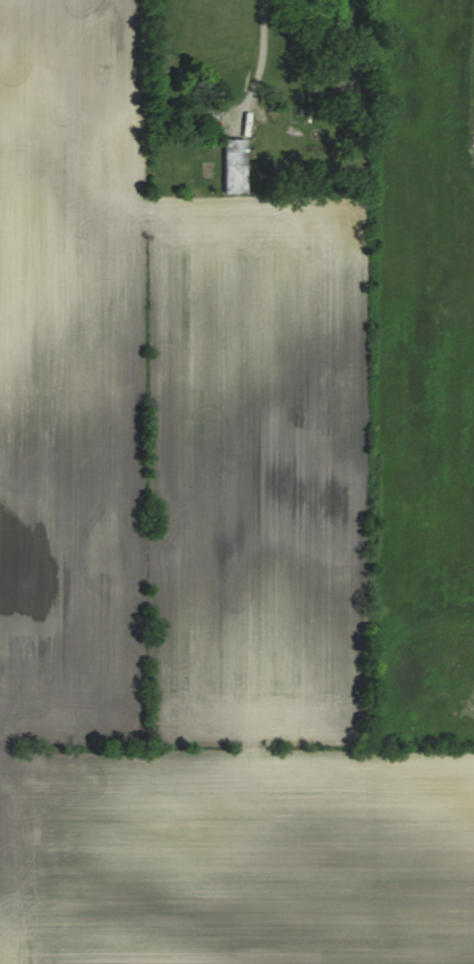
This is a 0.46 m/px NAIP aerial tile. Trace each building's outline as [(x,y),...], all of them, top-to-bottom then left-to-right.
[(247,192),(247,138),(224,138),(224,192),(247,192)]
